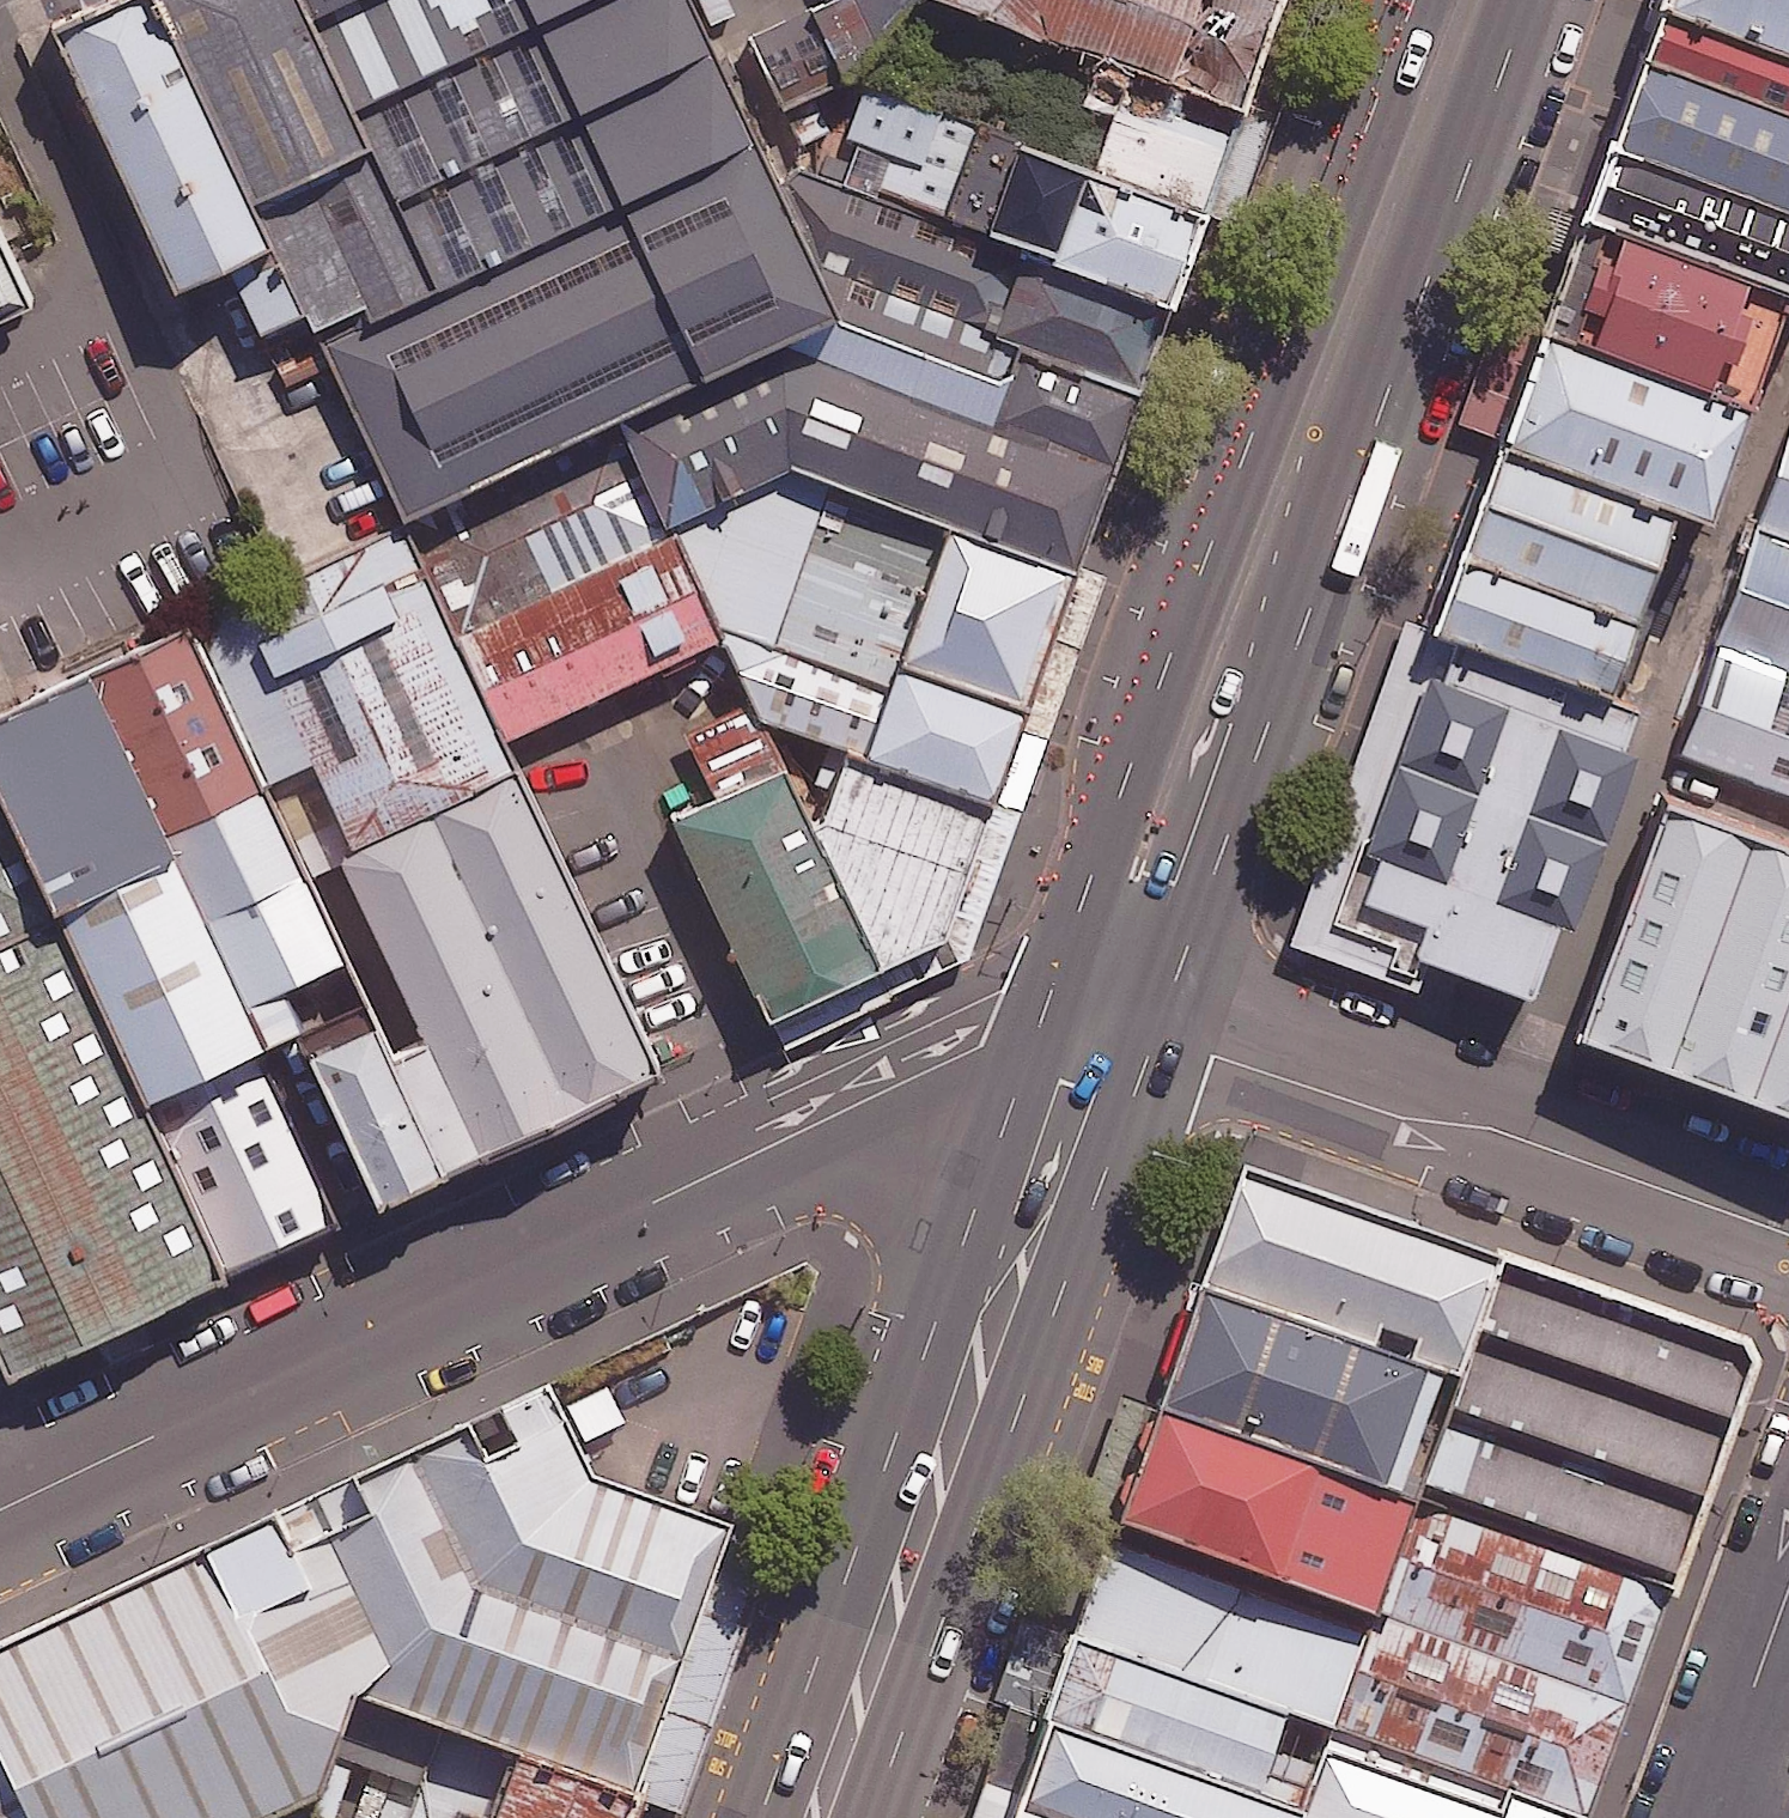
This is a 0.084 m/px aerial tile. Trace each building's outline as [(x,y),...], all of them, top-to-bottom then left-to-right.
[(163,0),(86,0),(44,20),(179,304),(283,255),(163,0)] [(325,0),(163,0),(283,255),(318,332),(367,308),(371,316),(458,274),(332,14),(325,0)] [(361,0),(325,0),(332,14),(361,0)] [(712,0),(361,0),(332,14),(458,274),(371,316),(334,333),(418,510),(856,302),(712,0)] [(844,0),(836,0),(753,39),(785,105),(874,62),(844,0)] [(1233,102),(1271,0),(953,0),(1233,102)] [(1663,2),(1788,47),(1788,0),(1664,0),(1663,2)] [(1663,2),(1646,50),(1788,101),(1788,47),(1663,2)] [(1646,50),(1617,129),(1788,191),(1788,101),(1646,50)] [(1207,196),(901,80),(862,182),(1168,298),(1207,196)] [(1617,129),(1583,224),(1736,279),(1788,298),(1788,191),(1617,129)] [(1142,365),(1168,298),(862,182),(807,160),(850,254),(893,270),(1142,365)] [(1736,279),(1583,224),(1549,320),(1701,374),(1736,279)] [(14,294),(0,265),(0,300),(14,294)] [(1111,444),(1142,365),(893,270),(861,352),(1111,444)] [(1701,374),(1549,320),(1505,440),(1666,497),(1704,511),(1747,390),(1701,374)] [(1068,560),(1111,444),(861,352),(834,342),(660,421),(702,502),(791,458),(802,463),(1068,560)] [(1666,497),(1505,440),(1467,545),(1626,602),(1627,603),(1666,497)] [(1019,693),(1068,560),(802,463),(713,509),(754,596),(1019,693)] [(481,623),(532,730),(754,624),(703,517),(481,623)] [(420,532),(216,629),(327,861),(351,850),(531,764),(420,532)] [(1626,602),(1467,545),(1439,623),(1598,680),(1626,602)] [(1717,748),(1788,774),(1788,549),(1717,748)] [(1038,702),(1019,693),(754,596),(802,705),(884,731),(879,745),(1003,793),(1038,702)] [(193,621),(95,671),(256,998),(351,953),(193,621)] [(1628,726),(1444,660),(1366,877),(1443,905),(1429,945),(1536,983),(1628,726)] [(0,716),(0,755),(170,1097),(267,1054),(86,678),(0,716)] [(679,780),(624,806),(735,1031),(876,962),(772,751),(758,758),(741,724),(721,733),(701,692),(649,718),(679,780)] [(969,909),(1003,793),(879,745),(864,739),(772,751),(876,962),(969,909)] [(671,1058),(531,764),(351,850),(491,1143),(671,1058)] [(1668,774),(1578,1026),(1788,1101),(1788,817),(1668,774)] [(38,1348),(230,1256),(0,777),(0,1270),(38,1348)] [(379,1023),(315,1053),(382,1194),(446,1163),(379,1023)] [(1508,1257),(1251,1168),(1209,1290),(1465,1380),(1508,1257)] [(1678,1593),(1762,1364),(1753,1344),(1508,1257),(1465,1380),(1425,1500),(1678,1593)] [(1465,1380),(1209,1290),(1165,1407),(1425,1500),(1465,1380)] [(410,1664),(376,1684),(639,1783),(730,1514),(607,1468),(563,1372),(320,1494),(410,1664)] [(1425,1500),(1165,1407),(1124,1524),(1383,1615),(1425,1500)] [(0,1645),(0,1817),(263,1817),(311,1795),(351,1703),(376,1684),(410,1664),(320,1494),(0,1645)] [(1678,1593),(1425,1500),(1383,1615),(1340,1732),(1575,1817),(1596,1817),(1678,1593)] [(1383,1615),(1124,1524),(1082,1640),(1297,1715),(1340,1732),(1383,1615)] [(1297,1715),(1082,1640),(1051,1725),(1313,1816),(1328,1772),(1283,1756),(1297,1715)] [(1051,1725),(1021,1810),(1045,1817),(1312,1817),(1313,1816),(1051,1725)] [(433,1746),(380,1726),(363,1772),(417,1792),(433,1746)] [(1340,1732),(1328,1772),(1313,1816),(1312,1817),(1575,1817),(1340,1732)] [(653,1788),(517,1741),(490,1817),(642,1817),(653,1788)] [(1021,1810),(1018,1817),(1045,1817),(1021,1810)]
